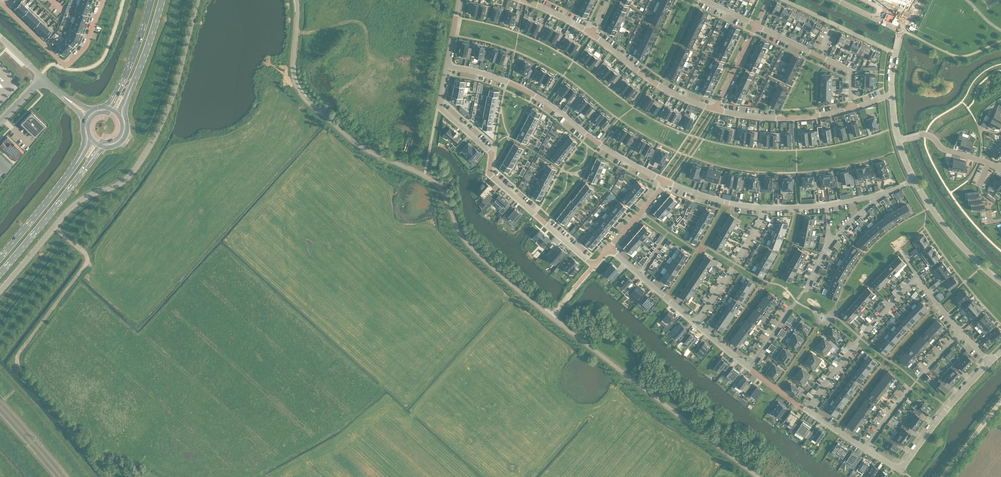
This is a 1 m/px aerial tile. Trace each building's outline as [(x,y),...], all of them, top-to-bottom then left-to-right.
[(26,4),(22,0),(14,8),(18,12),(26,4)] [(88,9),(91,3),(83,0),(80,0),(78,5),(88,9)] [(890,3),(891,1),(901,4),(900,7),(907,10),(913,0),(884,0),(890,3)] [(478,15),(480,3),(470,1),(468,12),(472,13),(471,14),(478,15)] [(618,7),(628,12),(631,7),(620,2),(618,7)] [(660,2),(658,7),(667,11),(669,6),(660,2)] [(771,14),(776,16),(782,4),(777,2),(771,14)] [(490,5),(480,3),(478,15),(484,16),(485,13),(488,14),(490,5)] [(26,4),(18,12),(22,16),(30,7),(28,9),(25,6),(26,4)] [(86,14),(88,9),(78,5),(77,4),(75,10),(76,10),(86,14)] [(591,7),(583,4),(581,8),(579,7),(578,7),(589,12),(591,7)] [(781,18),(787,7),(782,4),(776,16),(781,18)] [(501,7),(494,5),(491,18),(498,20),(499,15),(502,15),(505,7),(501,6),(501,7)] [(26,19),(34,11),(30,7),(22,16),(26,19)] [(589,12),(578,7),(576,12),(578,13),(586,17),(589,12)] [(626,17),(628,12),(618,7),(616,12),(626,17)] [(658,7),(656,12),(664,16),(667,11),(658,7)] [(792,9),(787,7),(781,18),(781,19),(782,18),(787,20),(786,20),(787,21),(792,9)] [(508,10),(505,22),(513,25),(515,20),(519,22),(521,10),(517,9),(516,13),(508,10)] [(697,14),(706,18),(708,13),(699,9),(697,14)] [(791,23),(797,12),(792,9),(787,21),(791,23)] [(75,17),(85,21),(87,15),(86,14),(76,10),(74,16),(75,17)] [(38,15),(34,11),(26,19),(30,23),(38,15)] [(626,17),(616,12),(613,16),(623,21),(625,17),(626,17)] [(656,12),(653,17),(662,21),(664,16),(656,12)] [(797,12),(791,23),(796,25),(802,14),(797,12)] [(697,14),(695,19),(703,23),(706,18),(697,14)] [(801,28),(807,16),(802,14),(796,25),(801,28)] [(42,19),(38,15),(30,23),(34,27),(42,19)] [(528,30),(531,31),(535,20),(524,16),(522,24),(526,25),(524,29),(528,31),(528,30)] [(620,25),(623,21),(613,16),(611,21),(620,25)] [(801,28),(807,30),(812,19),(807,16),(801,28)] [(73,23),(83,26),(85,21),(75,17),(73,23)] [(662,21),(653,17),(651,22),(660,26),(662,21)] [(46,22),(42,19),(34,27),(38,31),(46,22)] [(701,28),(703,23),(695,19),(692,24),(701,28)] [(812,32),(817,21),(812,19),(807,30),(807,29),(812,31),(811,32),(812,32)] [(535,20),(531,31),(536,34),(538,30),(541,31),(544,24),(535,20)] [(620,26),(620,25),(611,21),(609,26),(619,31),(619,30),(617,29),(619,25),(620,26)] [(822,24),(817,21),(812,32),(817,34),(822,24)] [(46,23),(46,22),(38,31),(42,34),(50,26),(49,26),(49,27),(46,24),(46,23)] [(70,28),(72,29),(81,32),(83,26),(73,23),(72,22),(70,28)] [(728,28),(730,29),(738,33),(740,28),(730,23),(728,28)] [(548,39),(549,40),(554,29),(545,24),(542,32),(545,33),(543,37),(544,37),(544,38),(548,40),(548,39)] [(690,28),(699,33),(701,28),(692,24),(690,28)] [(649,25),(647,30),(656,34),(658,29),(649,25)] [(54,30),(50,26),(42,34),(46,38),(54,30)] [(617,36),(619,31),(609,26),(606,31),(617,36)] [(690,28),(688,33),(696,37),(699,33),(690,28)] [(70,35),(78,40),(81,32),(72,29),(70,35)] [(554,29),(549,40),(550,40),(550,41),(553,43),(554,42),(555,43),(557,39),(560,41),(564,34),(554,29)] [(738,33),(730,29),(728,34),(736,38),(738,33)] [(645,35),(653,39),(656,34),(647,30),(645,35)] [(694,42),(696,37),(688,33),(685,38),(694,42)] [(841,47),(846,35),(841,33),(837,43),(841,45),(841,47)] [(72,46),(78,40),(70,35),(69,34),(64,39),(72,46)] [(736,38),(728,34),(725,39),(733,42),(736,38)] [(568,50),(574,40),(566,35),(562,41),(565,42),(562,47),(568,50)] [(653,39),(645,35),(642,40),(651,44),(653,39)] [(851,38),(846,35),(841,47),(846,49),(851,38)] [(72,46),(64,39),(64,38),(59,42),(60,43),(68,51),(72,46)] [(691,47),(694,42),(685,38),(683,43),(691,47)] [(733,42),(725,39),(724,38),(722,43),(731,47),(733,42)] [(758,43),(767,47),(769,48),(771,43),(761,38),(758,43)] [(851,38),(846,49),(851,51),(850,51),(851,51),(856,40),(851,38)] [(582,45),(574,40),(568,50),(573,53),(576,49),(578,51),(582,45)] [(640,45),(649,49),(651,44),(642,40),(640,45)] [(855,54),(861,42),(856,40),(851,51),(855,54)] [(461,47),(460,47),(460,50),(460,54),(466,55),(466,58),(470,59),(472,48),(468,48),(469,44),(462,42),(461,47)] [(731,47),(722,43),(721,42),(719,47),(721,48),(729,52),(731,47)] [(856,53),(861,56),(866,45),(861,42),(855,54),(856,54),(856,53)] [(63,55),(68,51),(60,43),(56,48),(56,49),(55,50),(58,53),(59,52),(63,55)] [(764,52),(767,47),(758,43),(756,48),(764,52)] [(475,57),(485,59),(487,50),(487,51),(484,51),(484,47),(477,45),(475,57)] [(649,49),(640,45),(638,50),(646,54),(649,49)] [(866,45),(861,56),(861,55),(866,57),(865,58),(871,47),(866,45)] [(679,51),(687,56),(690,50),(681,46),(679,51)] [(717,51),(719,52),(727,56),(729,52),(721,48),(719,47),(717,51)] [(871,47),(865,58),(870,61),(875,50),(871,47)] [(496,62),(499,51),(498,51),(498,50),(494,48),(494,49),(493,49),(492,52),(489,51),(487,58),(490,59),(489,60),(496,62)] [(582,59),(587,63),(594,54),(585,48),(582,53),(584,55),(582,59)] [(754,53),(762,57),(764,52),(756,48),(754,53)] [(646,54),(638,50),(635,55),(644,59),(646,54)] [(881,52),(875,50),(870,61),(875,63),(876,62),(877,62),(879,58),(878,57),(881,52)] [(501,52),(499,51),(496,62),(503,64),(503,63),(507,64),(509,58),(505,57),(506,53),(505,53),(505,52),(501,51),(501,52)] [(679,51),(677,56),(685,60),(687,56),(679,51)] [(714,56),(724,61),(727,56),(719,52),(717,51),(714,56)] [(762,57),(754,53),(751,58),(760,62),(762,57)] [(594,54),(587,63),(592,67),(595,63),(597,65),(602,59),(594,54)] [(793,54),(791,59),(799,63),(802,58),(793,54)] [(674,61),(683,65),(685,60),(677,56),(674,61)] [(712,63),(713,64),(721,67),(724,63),(715,58),(712,63)] [(749,63),(757,67),(758,67),(761,62),(760,62),(751,58),(749,63)] [(799,63),(791,59),(788,64),(797,68),(799,63)] [(532,65),(528,63),(525,61),(521,67),(520,67),(518,71),(519,71),(526,75),(525,76),(529,78),(533,70),(530,68),(532,65)] [(604,76),(606,77),(613,68),(604,61),(599,67),(599,68),(600,67),(603,70),(602,70),(600,73),(601,74),(600,74),(603,77),(604,76)] [(672,66),(680,70),(683,65),(674,61),(672,66)] [(755,72),(757,67),(749,63),(747,68),(755,72)] [(711,68),(719,72),(721,67),(713,64),(711,68)] [(786,69),(795,73),(797,68),(788,64),(786,69)] [(672,66),(670,71),(678,75),(680,70),(672,66)] [(541,82),(547,72),(545,71),(545,70),(542,68),(539,72),(536,70),(532,77),(541,82)] [(613,68),(606,77),(611,82),(612,81),(615,83),(621,75),(613,68)] [(719,72),(711,68),(709,73),(717,77),(719,72)] [(786,69),(784,74),(792,78),(795,73),(786,69)] [(743,75),(752,79),(754,80),(756,75),(746,70),(743,75)] [(676,80),(678,75),(670,71),(667,76),(676,80)] [(865,71),(865,80),(875,81),(876,75),(870,75),(870,72),(865,71)] [(550,74),(547,72),(541,82),(551,88),(555,81),(552,79),(554,75),(550,73),(550,74)] [(717,77),(709,73),(707,77),(715,81),(717,77)] [(792,78),(784,74),(781,79),(790,83),(792,78)] [(741,80),(749,84),(752,79),(743,75),(741,80)] [(623,92),(624,93),(631,84),(623,77),(618,83),(622,86),(619,89),(620,90),(619,90),(623,93),(623,92)] [(715,81),(707,77),(704,82),(713,86),(715,81)] [(455,78),(454,84),(467,87),(468,81),(455,78)] [(749,84),(741,80),(739,85),(747,88),(749,84)] [(875,81),(865,80),(864,90),(869,90),(869,87),(875,87),(875,81)] [(700,86),(710,90),(713,86),(704,82),(702,81),(700,86)] [(779,83),(777,88),(785,93),(788,88),(779,83)] [(565,96),(571,88),(570,87),(571,86),(567,84),(567,85),(566,84),(563,87),(561,86),(556,92),(559,94),(560,93),(565,96)] [(631,84),(624,93),(625,94),(628,97),(629,96),(629,97),(630,96),(634,99),(640,90),(631,84)] [(736,89),(744,93),(747,94),(749,89),(747,88),(739,85),(736,89)] [(708,95),(710,90),(700,86),(698,90),(708,95)] [(487,88),(486,94),(498,96),(500,90),(487,88)] [(549,94),(538,88),(536,92),(547,98),(549,94)] [(572,88),(571,88),(565,96),(569,100),(569,101),(572,102),(576,97),(574,95),(576,92),(575,91),(576,90),(573,88),(572,88)] [(785,93),(777,88),(774,93),(783,97),(785,93)] [(744,93),(736,89),(734,94),(742,98),(744,93)] [(648,109),(654,99),(649,95),(650,94),(647,92),(641,101),(644,102),(642,105),(648,109)] [(774,93),(772,98),(780,102),(783,97),(774,93)] [(359,108),(367,101),(360,94),(353,101),(359,108)] [(743,99),(742,98),(734,94),(732,99),(741,104),(743,99)] [(464,98),(452,95),(451,101),(463,104),(464,98)] [(573,105),(581,111),(589,102),(587,101),(588,100),(585,98),(584,98),(581,100),(578,98),(573,105)] [(780,102),(772,98),(769,103),(778,107),(780,102)] [(658,101),(654,99),(648,109),(650,110),(655,114),(659,107),(661,108),(664,103),(659,100),(658,101)] [(589,102),(581,111),(589,118),(595,111),(591,109),(594,106),(593,105),(593,104),(590,102),(590,103),(589,102)] [(662,116),(668,119),(674,109),(665,105),(661,112),(664,114),(662,116)] [(533,107),(530,113),(541,118),(544,113),(533,107)] [(674,109),(668,119),(674,122),(675,120),(678,122),(682,114),(674,109)] [(990,116),(1000,122),(1000,115),(1000,114),(1000,112),(996,109),(995,112),(994,111),(991,116),(990,116)] [(24,127),(35,137),(46,126),(31,111),(20,123),(24,127)] [(594,120),(598,124),(605,115),(604,115),(605,114),(602,112),(601,112),(598,115),(596,113),(591,119),(593,121),(594,120)] [(690,117),(691,115),(685,112),(682,119),(685,120),(682,125),(689,128),(693,119),(690,117)] [(541,118),(530,113),(528,118),(539,124),(537,122),(539,118),(541,119),(541,118)] [(605,115),(598,124),(603,127),(602,128),(605,131),(610,125),(607,122),(610,119),(609,118),(610,118),(607,115),(606,116),(605,115)] [(493,118),(481,116),(480,122),(493,124),(492,124),(493,118)] [(987,122),(989,123),(987,125),(992,128),(993,125),(999,128),(1000,124),(1000,122),(990,116),(987,122)] [(868,118),(867,119),(866,119),(864,120),(866,128),(869,127),(870,130),(878,127),(874,117),(868,118)] [(528,118),(525,123),(536,129),(539,124),(528,118)] [(492,130),(493,124),(480,122),(483,123),(482,128),(492,130)] [(857,122),(848,124),(850,132),(853,131),(854,135),(860,133),(857,122)] [(533,134),(536,129),(525,123),(522,128),(533,134)] [(724,138),(726,127),(716,124),(715,132),(717,133),(716,137),(721,138),(721,137),(724,138)] [(818,131),(819,138),(819,139),(823,138),(824,141),(831,140),(831,136),(832,136),(831,133),(830,133),(830,129),(822,130),(822,126),(817,127),(818,131)] [(837,126),(833,127),(835,136),(839,135),(840,138),(847,137),(844,126),(837,128),(837,126)] [(736,129),(726,127),(724,138),(726,139),(726,140),(730,141),(731,139),(734,139),(736,129)] [(522,128),(520,133),(531,139),(529,138),(531,133),(533,134),(522,128)] [(617,138),(622,141),(628,131),(627,131),(628,130),(624,128),(624,129),(623,128),(621,131),(620,130),(617,129),(611,135),(616,139),(617,138)] [(445,135),(454,143),(456,141),(458,143),(461,139),(459,137),(460,137),(457,134),(458,134),(454,130),(454,131),(451,129),(445,135)] [(746,142),(748,130),(738,129),(737,137),(740,137),(740,141),(746,142)] [(758,131),(748,130),(746,142),(748,142),(748,143),(752,144),(752,143),(753,143),(753,140),(757,140),(758,131)] [(628,131),(622,141),(632,147),(632,146),(636,140),(637,139),(633,137),(634,135),(633,134),(630,131),(629,132),(628,131)] [(787,133),(784,134),(784,144),(791,144),(791,140),(794,140),(794,131),(787,132),(787,133)] [(818,131),(808,132),(809,143),(815,142),(815,138),(819,138),(818,131)] [(770,144),(770,132),(760,132),(759,140),(763,140),(763,144),(764,144),(764,145),(768,145),(769,144),(770,144)] [(781,133),(770,132),(770,144),(776,144),(777,140),(781,141),(781,133)] [(809,143),(808,132),(798,133),(798,140),(802,139),(802,144),(809,143)] [(531,139),(520,133),(517,138),(516,138),(528,144),(531,139)] [(564,139),(574,146),(575,145),(578,142),(574,138),(572,137),(568,134),(565,139),(564,139)] [(959,134),(958,140),(960,140),(959,146),(964,148),(964,150),(968,137),(959,134)] [(0,144),(0,147),(15,161),(23,152),(7,137),(0,144)] [(968,137),(964,150),(973,153),(974,148),(972,147),(973,141),(968,139),(968,137)] [(561,143),(570,151),(574,146),(564,139),(561,143)] [(636,140),(632,146),(634,148),(634,149),(642,153),(642,152),(647,142),(646,142),(646,141),(642,139),(642,140),(641,139),(639,142),(636,140)] [(460,152),(471,162),(475,165),(478,161),(478,162),(479,161),(478,161),(482,156),(479,153),(480,152),(473,146),(473,147),(468,143),(469,142),(460,152)] [(512,148),(523,154),(526,149),(514,142),(514,143),(515,143),(512,148)] [(647,142),(642,152),(652,157),(655,150),(652,148),(653,146),(652,145),(652,144),(649,142),(648,143),(647,142)] [(561,144),(557,148),(566,155),(570,150),(570,151),(561,143),(561,144)] [(990,153),(992,157),(994,155),(994,156),(998,159),(1000,156),(1000,154),(994,146),(990,150),(991,152),(990,153)] [(520,159),(523,154),(512,148),(509,153),(520,159)] [(553,152),(563,159),(565,156),(566,155),(557,148),(554,152),(553,151),(553,152)] [(663,164),(668,153),(661,149),(659,153),(656,152),(653,159),(656,160),(655,161),(663,164)] [(563,159),(553,152),(549,156),(559,164),(562,160),(562,159),(563,159)] [(509,153),(506,158),(517,164),(515,162),(518,158),(520,159),(509,153)] [(595,162),(603,166),(606,162),(604,161),(604,160),(601,159),(601,160),(597,158),(597,157),(595,162)] [(514,169),(517,164),(506,158),(503,162),(514,169)] [(949,164),(948,169),(951,170),(951,171),(957,172),(957,173),(959,160),(953,159),(952,164),(949,164)] [(959,160),(957,173),(963,174),(964,172),(967,172),(968,167),(965,167),(966,161),(959,160)] [(883,176),(889,175),(884,161),(876,164),(879,172),(876,173),(878,181),(883,179),(883,176)] [(514,169),(503,162),(500,167),(510,174),(513,169),(514,169)] [(592,167),(601,172),(603,166),(595,162),(594,163),(594,162),(592,167)] [(544,169),(554,174),(554,173),(557,169),(556,169),(548,164),(545,169),(544,169)] [(692,167),(691,169),(691,170),(690,175),(697,177),(695,180),(699,181),(701,174),(698,173),(699,170),(700,170),(702,166),(697,164),(696,165),(693,164),(692,167)] [(863,168),(866,181),(876,179),(873,168),(870,169),(869,166),(866,167),(863,168)] [(590,173),(599,177),(601,172),(592,167),(592,168),(591,169),(590,173)] [(701,179),(711,182),(714,170),(713,170),(713,169),(709,168),(709,169),(708,168),(707,172),(704,171),(701,179)] [(866,181),(863,168),(859,168),(859,169),(856,169),(857,172),(854,173),(856,184),(866,181)] [(544,169),(541,174),(551,179),(552,178),(554,174),(544,169)] [(721,185),(722,184),(723,176),(720,175),(721,172),(720,172),(720,171),(716,169),(716,170),(714,170),(711,182),(721,185)] [(850,174),(849,174),(848,171),(840,173),(842,183),(847,182),(847,186),(854,184),(852,173),(850,174)] [(599,177),(590,173),(589,173),(589,174),(587,179),(599,184),(601,178),(599,177)] [(826,175),(828,186),(828,185),(830,184),(831,185),(831,188),(838,187),(837,176),(833,177),(833,174),(832,174),(832,173),(828,174),(829,175),(826,175)] [(538,179),(549,185),(549,184),(548,184),(549,183),(551,179),(541,174),(542,175),(540,179),(538,178),(538,179)] [(723,176),(722,184),(732,185),(734,175),(729,174),(728,175),(724,174),(723,176)] [(817,181),(818,188),(818,190),(825,189),(825,187),(828,186),(826,175),(824,175),(824,174),(821,175),(821,176),(820,176),(820,179),(817,179),(817,181)] [(734,175),(732,185),(739,187),(739,188),(743,189),(744,180),(741,179),(742,176),(734,175)] [(812,189),(818,188),(817,181),(814,181),(813,176),(810,177),(806,177),(802,177),(802,182),(802,187),(807,186),(812,185),(812,189)] [(992,183),(994,185),(993,187),(998,191),(1000,186),(1000,176),(997,181),(995,179),(992,183)] [(750,177),(749,188),(756,188),(756,191),(759,191),(760,181),(757,180),(757,177),(753,177),(750,177)] [(783,181),(783,185),(779,185),(779,194),(783,194),(783,190),(792,190),(792,184),(794,184),(794,179),(792,179),(792,178),(791,178),(791,177),(788,177),(788,178),(785,178),(785,181),(783,181)] [(765,178),(765,179),(764,179),(764,182),(765,182),(765,188),(772,189),(772,188),(773,188),(778,188),(778,182),(774,182),(772,182),(772,178),(768,178),(765,178)] [(546,190),(549,185),(538,179),(535,184),(546,190)] [(637,180),(633,185),(642,192),(642,191),(643,191),(646,188),(646,187),(642,184),(640,182),(640,183),(637,180)] [(583,186),(590,192),(594,188),(586,182),(583,186)] [(483,188),(479,191),(481,193),(480,194),(481,195),(482,194),(484,196),(483,198),(488,202),(494,196),(488,191),(492,188),(487,183),(485,184),(483,183),(480,186),(483,188)] [(533,189),(544,195),(546,191),(545,191),(546,190),(535,184),(536,184),(533,189),(533,188),(533,189)] [(642,192),(633,185),(629,189),(638,197),(638,196),(639,196),(642,192)] [(590,193),(590,192),(583,186),(582,187),(579,190),(580,190),(579,191),(588,198),(591,193),(590,193)] [(543,195),(544,195),(533,189),(530,194),(534,196),(533,196),(535,197),(536,197),(541,200),(543,196),(543,195)] [(629,189),(625,194),(634,201),(635,200),(638,197),(629,189)] [(576,195),(583,201),(586,198),(587,198),(588,198),(579,191),(576,195)] [(497,202),(502,207),(500,210),(499,211),(503,214),(510,205),(507,203),(508,202),(505,199),(503,197),(502,197),(499,194),(499,195),(495,200),(494,199),(494,200),(497,202)] [(634,201),(625,194),(626,195),(622,199),(629,206),(630,206),(633,202),(633,201),(634,201)] [(666,199),(673,206),(677,201),(675,198),(673,197),(670,194),(667,198),(666,198),(666,199)] [(572,200),(581,207),(585,203),(583,202),(583,201),(576,195),(575,196),(575,195),(572,199),(573,199),(572,200)] [(568,204),(576,210),(579,206),(581,208),(581,207),(572,200),(571,199),(568,204)] [(662,203),(670,211),(670,210),(670,209),(673,206),(666,199),(663,202),(662,203)] [(616,205),(623,212),(624,212),(623,211),(624,211),(628,207),(627,207),(620,200),(616,205)] [(666,215),(670,211),(662,203),(659,207),(658,207),(658,208),(666,215)] [(564,208),(573,215),(577,211),(575,210),(576,210),(568,204),(567,204),(567,205),(566,205),(564,208)] [(901,207),(905,215),(906,216),(911,213),(907,204),(901,207)] [(620,215),(623,212),(616,205),(612,209),(610,208),(619,216),(620,216),(619,216),(620,215)] [(509,211),(506,214),(506,213),(502,217),(508,221),(510,218),(515,222),(522,214),(515,208),(514,209),(512,207),(508,211),(509,211)] [(702,212),(701,212),(711,218),(712,217),(711,217),(712,216),(714,212),(711,210),(709,209),(706,207),(703,212),(702,212)] [(901,207),(895,210),(900,219),(906,216),(905,215),(901,207)] [(561,213),(570,220),(573,215),(564,208),(564,209),(563,210),(561,213)] [(610,208),(606,213),(616,221),(616,220),(619,216),(610,208)] [(666,215),(658,208),(657,209),(658,209),(657,209),(654,213),(657,215),(657,216),(658,217),(661,219),(665,215),(666,215)] [(900,219),(895,210),(890,214),(895,222),(900,219)] [(701,212),(698,217),(708,223),(710,219),(711,218),(701,212)] [(895,222),(890,214),(889,212),(884,216),(885,217),(890,225),(895,222)] [(570,220),(561,213),(560,213),(560,214),(559,214),(557,218),(561,221),(562,223),(563,222),(566,225),(570,221),(570,220)] [(604,219),(612,225),(612,224),(616,221),(606,213),(608,214),(604,219)] [(727,219),(735,224),(738,219),(731,214),(727,219)] [(708,223),(698,217),(699,218),(696,223),(705,228),(707,224),(708,223)] [(890,225),(885,217),(880,221),(885,228),(886,229),(890,225)] [(600,223),(608,230),(608,229),(612,225),(604,219),(600,223)] [(732,229),(735,224),(727,219),(724,225),(732,229)] [(777,225),(786,229),(788,223),(779,220),(777,225)] [(885,228),(880,221),(875,225),(881,233),(886,229),(885,228)] [(608,230),(600,223),(596,227),(604,235),(607,232),(608,231),(608,230)] [(696,223),(693,228),(702,233),(704,230),(704,229),(705,229),(705,228),(696,223)] [(639,229),(649,237),(653,232),(648,228),(647,227),(644,225),(644,224),(641,228),(640,229),(640,228),(639,229)] [(576,229),(578,227),(577,225),(575,228),(574,227),(570,232),(573,234),(576,229)] [(721,230),(729,234),(732,229),(724,225),(721,230)] [(786,229),(777,225),(775,230),(784,234),(786,229)] [(881,233),(875,225),(870,229),(876,236),(876,237),(881,233)] [(604,235),(596,227),(596,228),(597,228),(593,233),(592,232),(600,239),(603,236),(604,235)] [(690,232),(689,233),(699,238),(701,235),(702,234),(702,233),(693,228),(691,232),(691,233),(690,232)] [(645,242),(649,237),(639,229),(637,232),(636,233),(635,234),(645,242)] [(876,237),(876,236),(870,229),(865,233),(872,241),(876,237)] [(541,247),(542,246),(544,248),(547,246),(544,244),(549,238),(541,230),(535,236),(538,239),(536,242),(540,246),(541,247)] [(729,234),(721,230),(718,235),(726,240),(729,234)] [(784,234),(775,230),(773,236),(782,239),(784,234)] [(600,239),(592,232),(588,236),(587,235),(587,236),(596,244),(599,240),(600,239),(600,240),(600,239)] [(699,238),(689,233),(686,238),(691,241),(690,241),(692,242),(696,244),(698,240),(699,239),(699,238)] [(872,241),(865,233),(861,238),(868,245),(872,241)] [(645,242),(635,234),(633,237),(632,238),(632,237),(631,238),(640,245),(639,244),(643,240),(645,242)] [(723,245),(726,240),(718,235),(715,240),(723,245)] [(919,252),(927,247),(925,244),(929,242),(927,240),(925,237),(924,235),(920,237),(920,236),(917,238),(918,238),(915,240),(920,247),(916,250),(918,253),(919,252)] [(596,244),(587,236),(583,240),(587,244),(586,244),(588,246),(588,245),(592,248),(592,249),(595,245),(596,244)] [(782,239),(773,236),(771,241),(780,244),(782,239)] [(636,250),(640,245),(631,238),(629,241),(628,242),(628,243),(636,250)] [(864,249),(868,245),(861,238),(856,243),(864,249)] [(720,250),(723,245),(715,240),(712,246),(720,250)] [(835,245),(833,246),(838,249),(842,244),(838,240),(835,245)] [(780,244),(771,241),(769,246),(778,249),(780,244)] [(636,250),(628,243),(627,243),(626,244),(623,247),(624,247),(626,250),(628,252),(628,251),(631,254),(635,249),(636,250)] [(550,250),(546,255),(551,259),(555,254),(558,257),(561,253),(562,251),(562,250),(560,248),(559,248),(554,244),(550,250)] [(849,249),(857,256),(858,256),(862,252),(853,244),(849,249)] [(928,246),(927,247),(919,252),(924,260),(937,251),(935,248),(933,249),(932,247),(929,249),(928,246)] [(766,253),(774,257),(776,252),(769,248),(766,253)] [(795,253),(803,258),(805,259),(808,253),(798,248),(795,253)] [(681,249),(677,254),(686,260),(686,259),(686,258),(687,258),(689,255),(689,254),(689,255),(686,252),(684,251),(681,249)] [(845,254),(846,255),(854,261),(858,256),(857,256),(849,249),(845,254)] [(937,251),(924,260),(928,265),(930,264),(932,266),(938,262),(937,259),(939,257),(938,255),(939,254),(937,251)] [(766,253),(763,257),(771,262),(774,257),(766,253)] [(801,262),(803,258),(795,253),(793,258),(801,262)] [(686,260),(677,254),(674,259),(673,258),(673,259),(682,265),(683,264),(682,264),(683,263),(686,260)] [(704,260),(711,265),(715,260),(707,255),(704,260)] [(851,266),(852,264),(854,261),(846,255),(843,261),(851,266)] [(894,260),(901,266),(905,262),(898,256),(894,260)] [(771,262),(763,257),(760,262),(768,267),(771,262)] [(798,267),(801,262),(793,258),(790,262),(798,267)] [(680,268),(682,265),(673,259),(670,264),(679,270),(679,269),(680,268)] [(565,262),(559,269),(562,271),(565,268),(572,274),(576,270),(577,271),(580,267),(579,266),(580,265),(579,264),(577,261),(576,262),(574,260),(572,263),(571,262),(568,265),(565,262)] [(700,265),(708,270),(711,265),(704,260),(700,265)] [(901,266),(894,260),(891,264),(898,271),(897,270),(901,266)] [(843,261),(839,266),(848,271),(851,266),(843,261)] [(768,267),(760,262),(758,267),(765,271),(768,267)] [(795,272),(798,267),(790,262),(787,267),(795,272)] [(938,262),(932,266),(930,268),(933,272),(935,271),(937,274),(947,267),(945,265),(943,262),(940,264),(938,262)] [(617,274),(615,272),(616,270),(617,268),(612,264),(610,266),(609,265),(607,268),(608,269),(605,272),(603,274),(603,275),(605,272),(610,277),(609,277),(613,280),(617,274)] [(679,270),(670,264),(669,264),(670,264),(667,269),(675,275),(676,274),(676,273),(679,270)] [(898,271),(891,264),(887,268),(895,275),(894,275),(898,271)] [(697,270),(704,275),(708,270),(700,265),(697,270)] [(845,276),(846,274),(848,271),(839,266),(836,272),(845,276)] [(765,271),(758,267),(755,272),(763,276),(765,271)] [(793,276),(795,272),(787,267),(785,272),(793,276)] [(948,270),(947,267),(937,274),(940,277),(938,278),(941,283),(943,282),(949,277),(950,277),(948,274),(950,273),(948,270)] [(895,275),(887,268),(883,271),(891,279),(895,275)] [(673,278),(675,275),(667,269),(664,274),(672,280),(673,279),(672,279),(673,278)] [(693,275),(701,280),(704,275),(697,270),(693,275)] [(891,279),(883,271),(879,275),(886,282),(889,278),(891,279)] [(794,277),(793,276),(785,272),(782,277),(791,282),(794,277)] [(833,277),(842,282),(845,276),(836,272),(833,277)] [(672,280),(664,274),(660,279),(663,281),(663,282),(665,283),(668,285),(669,285),(671,281),(672,280)] [(690,280),(698,285),(701,280),(693,275),(690,280)] [(882,285),(886,282),(879,275),(875,279),(882,285)] [(619,284),(624,289),(631,281),(626,276),(619,284)] [(833,277),(830,283),(841,288),(844,282),(842,282),(833,277)] [(951,280),(949,277),(943,282),(949,289),(958,283),(954,278),(951,280)] [(743,282),(751,287),(754,283),(746,278),(743,282)] [(878,289),(882,285),(875,279),(872,283),(878,289)] [(694,290),(698,285),(690,280),(687,285),(694,290)] [(743,282),(740,287),(748,292),(751,287),(743,282)] [(830,283),(828,289),(838,293),(839,293),(841,288),(830,283)] [(694,290),(687,285),(683,290),(691,295),(694,290)] [(633,286),(627,293),(631,296),(633,295),(637,299),(638,298),(639,299),(642,295),(641,294),(643,292),(641,290),(642,290),(637,286),(635,288),(633,286)] [(740,287),(738,292),(745,297),(748,292),(740,287)] [(864,291),(871,297),(874,293),(868,287),(864,291)] [(839,293),(838,293),(828,289),(825,295),(836,299),(839,293)] [(688,300),(691,295),(683,290),(680,295),(688,300)] [(960,307),(968,300),(966,298),(969,296),(967,294),(968,294),(966,290),(965,291),(964,290),(961,292),(960,291),(957,294),(958,295),(955,297),(958,300),(956,302),(960,307)] [(769,291),(765,296),(773,301),(776,297),(769,291)] [(864,291),(860,295),(867,301),(871,297),(864,291)] [(745,297),(738,292),(735,296),(742,301),(745,297)] [(648,296),(648,297),(645,294),(637,303),(640,306),(642,303),(651,311),(655,306),(653,305),(656,302),(653,299),(652,300),(651,299),(652,298),(648,296)] [(860,295),(857,299),(864,306),(867,301),(860,295)] [(765,296),(762,300),(769,306),(773,301),(765,296)] [(730,303),(738,308),(741,303),(733,298),(730,303)] [(853,304),(860,310),(864,306),(857,299),(853,304)] [(769,306),(762,300),(759,304),(766,310),(769,306)] [(968,300),(960,307),(966,314),(977,305),(975,303),(976,303),(974,300),(973,301),(972,300),(970,302),(968,300)] [(917,305),(924,312),(928,308),(921,301),(917,305)] [(730,303),(727,307),(735,312),(738,308),(730,303)] [(759,304),(755,309),(763,314),(766,310),(759,304)] [(853,304),(850,308),(856,314),(860,310),(853,304)] [(917,305),(913,309),(920,316),(924,312),(917,305)] [(981,310),(977,305),(966,314),(973,321),(980,314),(978,312),(981,310)] [(735,312),(727,307),(724,312),(732,317),(735,312)] [(850,308),(846,312),(853,318),(856,314),(850,308)] [(755,309),(752,313),(759,319),(763,314),(755,309)] [(920,316),(913,309),(910,313),(916,320),(920,316)] [(676,320),(672,316),(673,315),(669,311),(660,322),(665,326),(663,328),(666,331),(676,320)] [(724,312),(721,316),(729,321),(732,317),(724,312)] [(849,322),(853,318),(846,312),(842,316),(849,322)] [(759,319),(752,313),(749,317),(756,323),(759,319)] [(916,320),(910,313),(906,317),(912,323),(916,320)] [(980,314),(973,321),(976,325),(978,323),(981,327),(989,319),(988,317),(988,316),(986,314),(985,315),(985,314),(982,316),(980,314)] [(729,321),(721,316),(718,321),(725,326),(729,321)] [(912,323),(906,317),(902,321),(908,327),(912,323)] [(748,319),(744,323),(752,329),(755,324),(748,319)] [(937,319),(933,323),(940,330),(943,325),(937,319)] [(989,319),(981,327),(984,330),(982,331),(986,335),(993,328),(993,327),(992,328),(991,326),(993,324),(993,323),(994,323),(992,320),(991,321),(989,319)] [(725,326),(718,321),(715,325),(722,330),(725,326)] [(807,334),(807,333),(808,333),(810,331),(809,330),(810,328),(807,326),(805,324),(800,321),(796,327),(807,334)] [(683,335),(681,333),(684,329),(685,328),(680,323),(678,326),(677,326),(677,325),(671,332),(680,340),(684,336),(683,335)] [(752,329),(744,323),(741,327),(748,333),(752,329)] [(900,323),(896,327),(903,333),(907,329),(900,323)] [(940,330),(933,323),(929,327),(936,334),(940,330)] [(741,327),(738,332),(745,337),(748,333),(741,327)] [(903,333),(896,327),(893,331),(900,337),(903,333)] [(929,327),(925,331),(932,338),(936,334),(929,327)] [(830,330),(828,332),(828,333),(838,341),(842,336),(837,332),(835,330),(832,328),(831,330),(830,330)] [(986,343),(991,338),(995,341),(1000,335),(1000,331),(1000,330),(999,328),(999,329),(998,328),(993,333),(991,331),(983,339),(986,343)] [(690,330),(681,340),(682,340),(684,338),(686,339),(684,341),(690,346),(689,347),(690,347),(698,337),(694,334),(694,333),(693,335),(689,331),(690,330)] [(900,337),(893,331),(889,335),(896,341),(900,337)] [(925,331),(922,335),(929,342),(932,338),(925,331)] [(738,332),(734,336),(742,342),(745,337),(738,332)] [(790,338),(791,338),(800,344),(801,342),(802,343),(803,340),(803,339),(793,332),(790,338)] [(896,341),(889,335),(886,339),(893,345),(896,341)] [(922,335),(918,339),(925,346),(929,342),(922,335)] [(742,342),(734,336),(731,340),(738,346),(742,342)] [(799,346),(800,344),(791,338),(787,343),(796,349),(797,348),(798,349),(799,346)] [(820,343),(829,351),(833,346),(824,338),(823,339),(821,341),(821,342),(820,343)] [(886,339),(882,343),(889,349),(893,345),(886,339)] [(925,346),(918,339),(914,343),(921,350),(925,346)] [(698,347),(694,351),(699,355),(700,354),(704,357),(707,353),(706,352),(710,347),(706,344),(707,344),(705,342),(704,343),(701,340),(697,346),(698,347)] [(826,355),(829,351),(820,343),(819,345),(818,344),(816,347),(817,347),(816,348),(826,355)] [(889,349),(882,343),(878,348),(885,354),(889,349)] [(914,343),(911,347),(918,353),(921,350),(914,343)] [(918,353),(911,347),(907,351),(914,357),(918,353)] [(783,348),(780,353),(789,360),(791,358),(793,356),(792,355),(793,354),(783,348)] [(961,358),(969,366),(973,362),(969,357),(971,355),(966,350),(962,354),(963,356),(961,358)] [(914,357),(907,351),(903,355),(910,361),(914,357)] [(789,360),(780,353),(776,358),(786,365),(786,364),(787,364),(789,362),(788,361),(789,360)] [(809,358),(818,365),(822,360),(813,353),(812,354),(811,353),(809,356),(810,356),(809,358)] [(869,355),(866,360),(873,365),(877,361),(869,355)] [(910,361),(903,355),(900,359),(906,366),(910,361)] [(714,368),(715,366),(720,370),(719,372),(728,361),(722,356),(721,358),(718,361),(714,368)] [(815,370),(818,365),(809,358),(808,360),(807,359),(805,362),(806,362),(805,363),(815,370)] [(965,371),(969,366),(961,358),(958,361),(957,359),(953,364),(958,368),(960,366),(965,371)] [(873,365),(866,360),(862,364),(870,370),(873,365)] [(769,368),(779,375),(780,373),(781,373),(782,371),(782,370),(773,363),(769,368)] [(862,364),(859,368),(866,374),(870,370),(862,364)] [(958,368),(953,364),(949,368),(950,369),(948,372),(957,379),(961,375),(956,370),(958,368)] [(739,372),(733,367),(731,369),(729,367),(730,367),(729,366),(722,376),(724,373),(733,380),(737,374),(739,373),(739,372)] [(777,376),(779,375),(769,368),(765,373),(770,376),(772,378),(775,380),(776,379),(778,377),(777,376)] [(798,373),(808,380),(811,375),(801,368),(801,369),(800,368),(798,371),(799,371),(798,373)] [(859,368),(856,373),(863,378),(866,374),(859,368)] [(952,384),(957,379),(948,372),(947,370),(940,377),(940,378),(945,382),(947,380),(952,384)] [(888,371),(885,375),(892,381),(895,377),(888,371)] [(804,385),(808,380),(798,373),(797,375),(796,374),(794,377),(795,377),(794,378),(804,385)] [(863,378),(856,373),(852,377),(859,383),(863,378)] [(737,385),(736,385),(742,390),(745,392),(750,386),(747,383),(749,380),(750,380),(744,375),(743,376),(744,376),(737,385)] [(892,381),(885,375),(881,380),(888,385),(892,381)] [(945,382),(940,378),(936,382),(938,383),(935,386),(944,394),(948,389),(943,384),(945,382)] [(851,379),(848,383),(855,389),(858,384),(851,379)] [(888,385),(881,380),(878,384),(885,389),(888,385)] [(797,396),(801,390),(791,383),(790,384),(789,383),(788,386),(788,387),(787,389),(790,391),(792,393),(797,396)] [(855,389),(848,383),(844,388),(852,393),(855,389)] [(885,389),(878,384),(875,388),(882,394),(885,389)] [(759,387),(758,388),(756,387),(754,385),(747,393),(755,399),(762,390),(759,387)] [(844,388),(841,392),(849,398),(852,393),(844,388)] [(882,394),(875,388),(871,392),(878,398),(882,394)] [(849,398),(841,392),(838,397),(845,402),(849,398)] [(878,398),(871,392),(868,397),(875,402),(878,398)] [(845,402),(838,397),(835,401),(842,406),(845,402)] [(867,398),(863,403),(871,408),(874,404),(867,398)] [(787,409),(785,408),(786,407),(779,402),(779,401),(772,411),(781,418),(781,419),(788,409),(788,408),(787,409)] [(835,401),(832,405),(839,411),(842,406),(835,401)] [(918,404),(914,409),(919,413),(921,410),(927,415),(931,409),(927,406),(923,403),(922,402),(919,405),(918,404)] [(871,408),(863,403),(860,407),(868,413),(871,408)] [(839,411),(832,405),(828,410),(836,415),(839,411)] [(868,413),(860,407),(857,412),(864,417),(868,413)] [(912,414),(910,417),(919,424),(923,419),(917,415),(919,413),(914,409),(911,413),(912,414)] [(791,410),(783,422),(791,427),(789,430),(791,432),(797,424),(795,422),(798,418),(798,419),(801,415),(798,413),(796,414),(791,410)] [(857,412),(854,416),(861,421),(864,417),(857,412)] [(892,415),(887,422),(894,427),(899,421),(892,415)] [(861,421),(854,416),(851,420),(858,426),(861,421)] [(907,419),(903,423),(908,427),(910,425),(915,429),(919,424),(910,417),(908,420),(907,419)] [(858,426),(851,420),(847,425),(855,430),(858,426)] [(803,421),(796,431),(807,438),(812,432),(809,430),(811,427),(803,421)] [(908,427),(903,423),(899,428),(902,430),(900,433),(908,439),(912,434),(906,430),(908,427)] [(825,433),(819,428),(812,438),(818,442),(825,433)] [(897,431),(892,439),(897,442),(899,440),(904,444),(908,439),(900,433),(897,431)] [(897,442),(892,439),(888,443),(891,445),(889,448),(897,454),(901,449),(895,445),(897,442)] [(837,443),(832,450),(842,457),(842,458),(844,460),(850,452),(847,450),(847,449),(844,447),(845,447),(842,445),(841,445),(837,443)] [(858,462),(860,458),(857,456),(858,455),(852,451),(846,460),(849,462),(847,464),(852,468),(854,464),(856,465),(858,462)] [(864,471),(865,472),(869,464),(869,462),(863,459),(863,460),(860,458),(858,462),(861,463),(860,465),(859,464),(860,465),(857,470),(862,473),(861,475),(864,471)] [(873,465),(866,475),(870,476),(874,476),(879,468),(873,465)]
